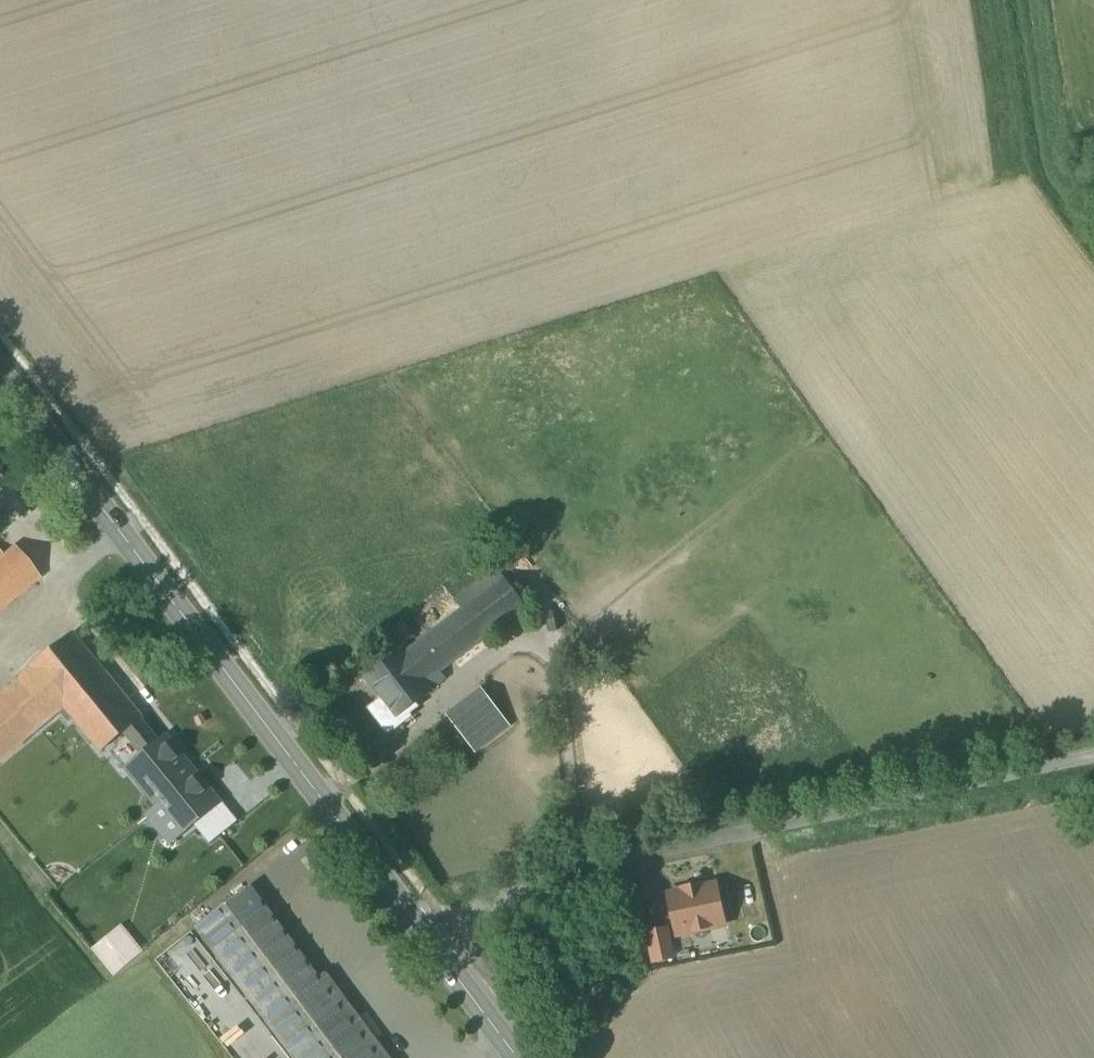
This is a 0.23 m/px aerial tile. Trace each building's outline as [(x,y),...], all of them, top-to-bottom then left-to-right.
[(39,575),(15,545),(0,557),(0,606),(39,575)] [(525,608),(495,570),(455,600),(462,609),(403,655),(401,651),(366,678),(381,698),(367,709),(388,736),(412,717),(407,710),(446,681),(439,673),(525,608)] [(62,635),(0,688),(0,758),(55,710),(95,756),(125,733),(140,721),(62,635)] [(508,726),(480,689),(447,715),(474,751),(508,726)] [(180,833),(218,803),(166,739),(159,744),(140,721),(125,733),(144,756),(129,769),(180,833)] [(682,893),(669,896),(677,935),(724,925),(716,885),(702,888),(701,885),(682,889),(682,893)] [(265,910),(213,948),(295,1057),(388,1057),(326,973),(317,980),(265,910)] [(667,929),(647,934),(653,962),(673,958),(667,929)]
